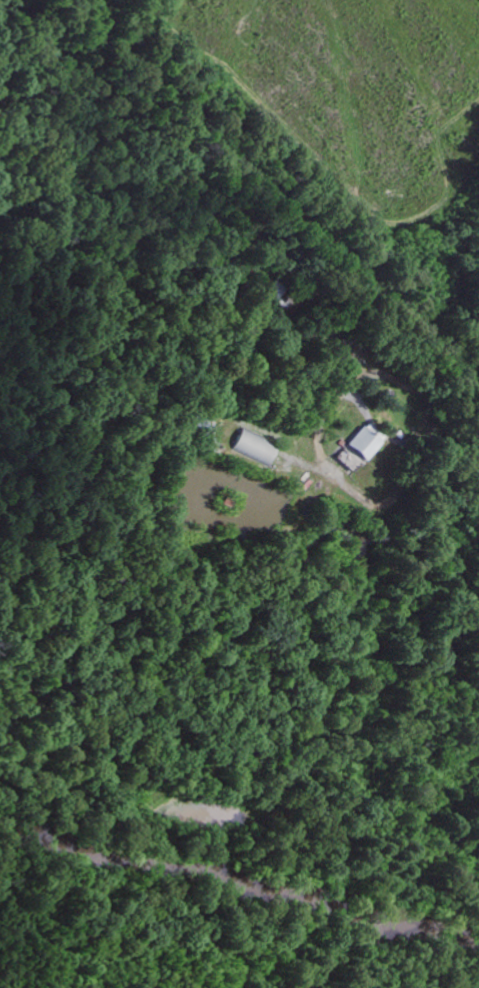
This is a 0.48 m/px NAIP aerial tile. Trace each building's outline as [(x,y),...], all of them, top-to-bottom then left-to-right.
[(384,439),(366,422),(346,444),(364,461),(384,439)] [(232,450),(267,467),(278,445),(242,428),(232,450)]
